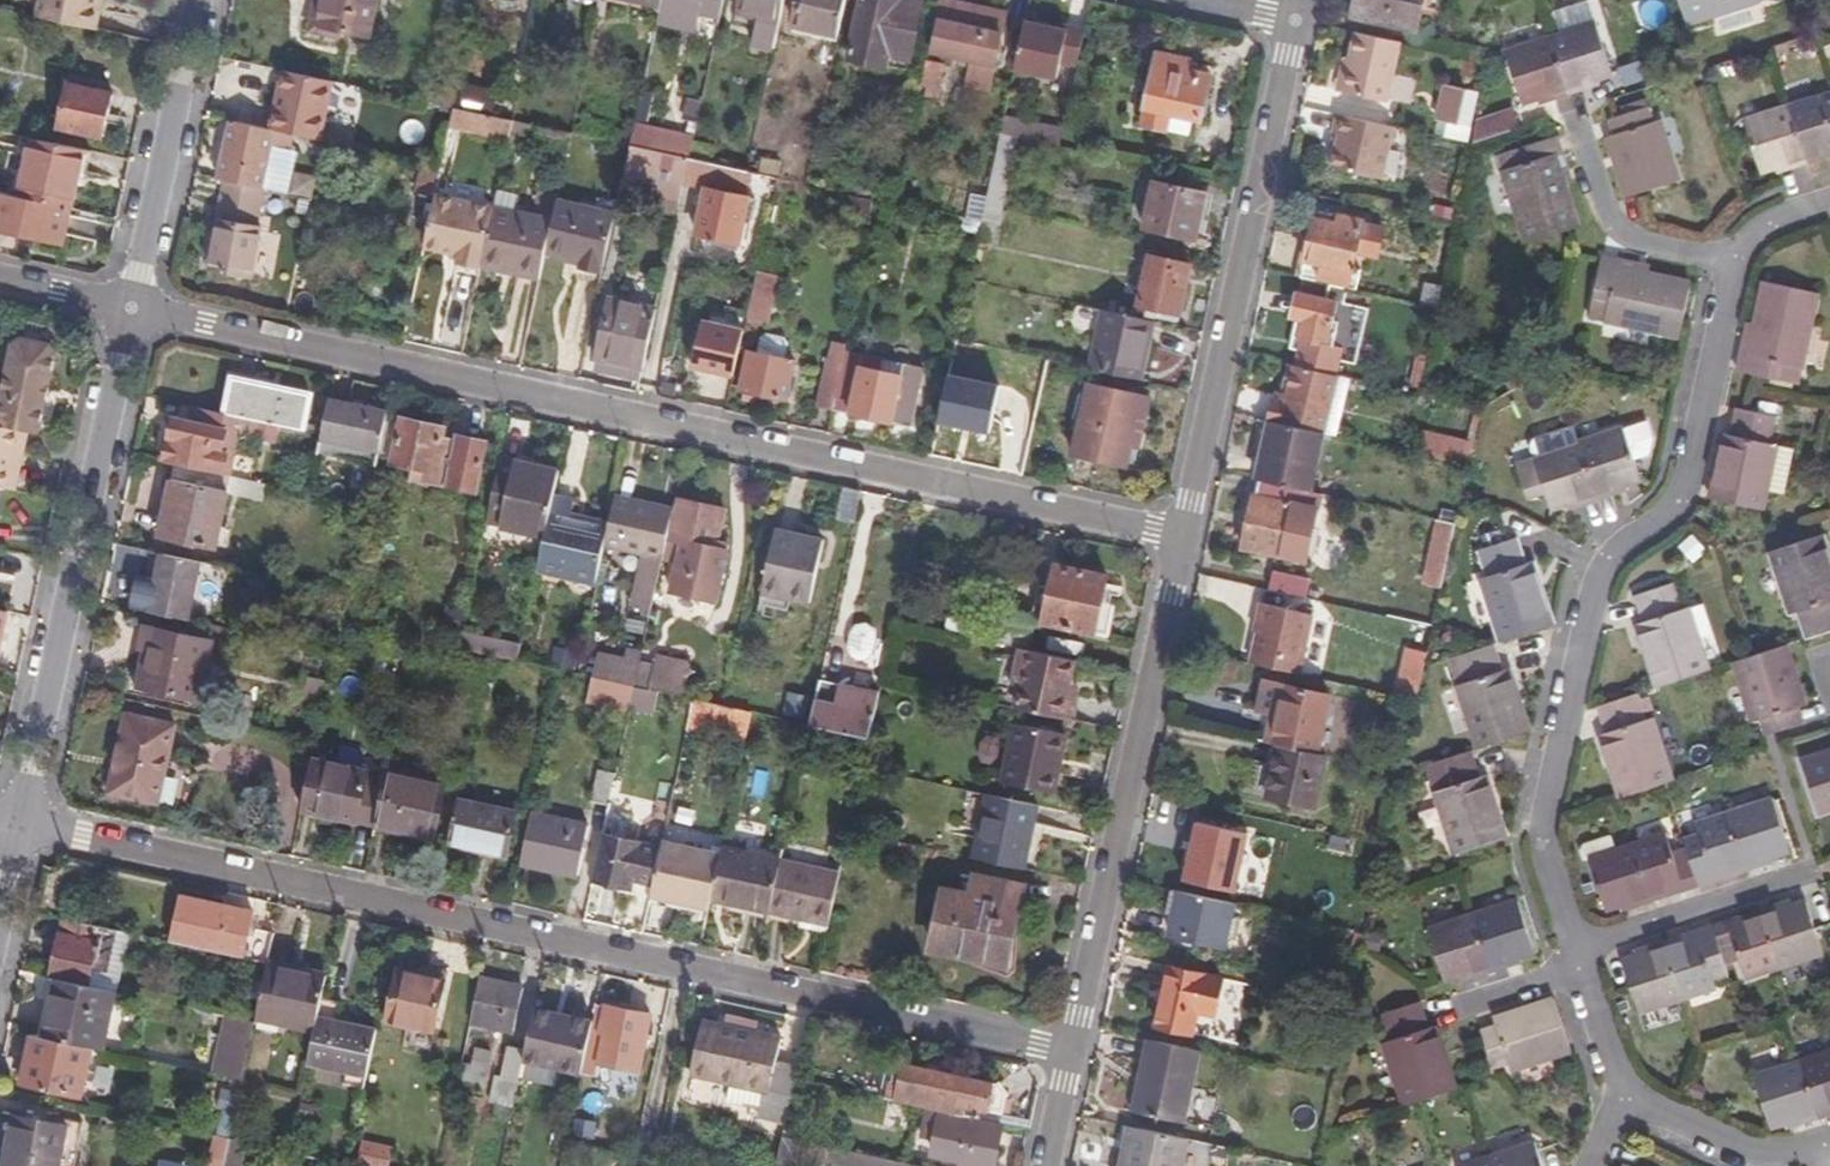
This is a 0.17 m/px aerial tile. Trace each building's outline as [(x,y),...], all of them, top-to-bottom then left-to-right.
[(31,21),(90,33),(92,24),(95,11),(89,9),(91,0),(35,0),(31,21)] [(95,11),(97,0),(91,0),(89,9),(95,11)] [(306,5),(299,35),(334,42),(337,31),(363,36),(370,0),(307,0),(306,5)] [(716,0),(655,0),(654,6),(688,14),(712,19),(716,0)] [(770,32),(777,0),(731,0),(726,22),(770,32)] [(831,42),(840,0),(795,0),(788,32),(831,42)] [(905,61),(918,2),(906,0),(855,0),(842,61),(880,70),(883,56),(905,61)] [(922,51),(967,61),(962,86),(982,91),(999,14),(978,9),(936,0),(933,0),(922,51)] [(1414,0),(1341,0),(1337,20),(1406,35),(1414,0)] [(1690,24),(1717,15),(1747,5),(1761,0),(1682,0),(1690,24)] [(1747,5),(1717,15),(1723,31),(1752,21),(1747,5)] [(654,6),(650,22),(685,29),(688,14),(654,6)] [(1614,73),(1599,22),(1509,51),(1525,101),(1538,97),(1550,93),(1551,98),(1588,86),(1586,82),(1600,77),(1614,73)] [(1043,27),(1020,23),(1011,70),(1049,77),(1052,62),(1069,66),(1076,30),(1062,27),(1061,31),(1043,27)] [(1389,42),(1344,32),(1340,48),(1338,59),(1331,91),(1376,101),(1389,42)] [(1203,97),(1207,78),(1172,71),(1174,60),(1151,55),(1136,126),(1185,137),(1189,119),(1198,121),(1203,97)] [(1331,91),(1338,59),(1332,58),(1325,90),(1331,91)] [(918,98),(930,101),(938,68),(918,64),(912,91),(919,92),(918,98)] [(278,70),(267,129),(284,133),(308,137),(320,79),(278,70)] [(1601,82),(1600,77),(1586,82),(1588,86),(1601,82)] [(68,82),(59,125),(104,135),(109,108),(113,92),(68,82)] [(1459,143),(1470,94),(1434,86),(1424,135),(1459,143)] [(487,117),(492,96),(457,88),(452,109),(487,117)] [(448,108),(451,95),(434,91),(431,104),(448,108)] [(1540,102),(1551,98),(1550,93),(1538,97),(1540,102)] [(1747,120),(1763,170),(1779,166),(1793,161),(1795,166),(1812,161),(1810,155),(1829,148),(1829,109),(1825,94),(1747,120)] [(677,119),(691,122),(695,103),(682,100),(677,119)] [(1649,106),(1613,117),(1618,133),(1610,136),(1629,197),(1681,180),(1662,119),(1654,122),(1649,106)] [(502,140),(503,132),(506,121),(487,117),(452,109),(448,108),(444,127),(502,140)] [(1478,135),(1522,126),(1518,109),(1475,118),(1478,135)] [(1386,127),(1328,115),(1324,134),(1330,135),(1327,149),(1323,169),(1375,180),(1386,127)] [(996,134),(1011,138),(1050,146),(1054,130),(999,118),(996,134)] [(218,150),(211,180),(220,182),(255,189),(265,141),(282,145),(284,133),(267,129),(224,120),(218,150)] [(503,132),(563,145),(565,134),(506,121),(503,132)] [(654,153),(669,156),(674,137),(630,127),(628,135),(626,146),(654,153)] [(613,144),(626,146),(628,135),(616,132),(613,144)] [(979,207),(995,211),(1011,138),(996,134),(981,201),(979,207)] [(1560,136),(1499,155),(1504,170),(1506,169),(1530,242),(1581,226),(1558,153),(1565,151),(1560,136)] [(80,176),(85,150),(32,140),(22,187),(75,198),(80,176)] [(687,142),(683,159),(705,164),(708,147),(687,142)] [(626,147),(618,182),(646,188),(654,153),(626,146),(626,147)] [(1812,161),(1829,155),(1829,148),(1810,155),(1812,161)] [(683,159),(677,184),(699,188),(705,164),(683,159)] [(1793,161),(1779,166),(1780,171),(1795,166),(1793,161)] [(412,193),(429,197),(436,169),(418,165),(412,193)] [(277,208),(280,194),(255,189),(220,182),(213,215),(207,248),(198,246),(196,257),(204,259),(201,273),(232,280),(248,202),(277,208)] [(1150,183),(1139,229),(1192,241),(1197,220),(1202,195),(1150,183)] [(740,198),(699,188),(689,232),(713,238),(730,242),(740,198)] [(70,205),(0,190),(0,227),(62,240),(70,205)] [(534,281),(539,257),(552,201),(553,194),(532,190),(526,214),(510,211),(488,206),(487,210),(474,268),(500,274),(534,281)] [(510,211),(513,199),(491,194),(488,206),(510,211)] [(473,271),(474,268),(487,210),(429,197),(417,250),(439,255),(452,258),(450,266),(473,271)] [(977,220),(979,207),(981,201),(967,198),(962,220),(976,223),(977,220)] [(574,271),(596,276),(610,214),(552,201),(539,257),(556,261),(575,265),(574,271)] [(1443,224),(1446,210),(1425,206),(1422,219),(1443,224)] [(992,223),(995,211),(979,207),(977,220),(992,223)] [(973,238),(976,223),(962,220),(960,220),(957,235),(973,238)] [(1299,244),(1291,280),(1338,290),(1345,259),(1352,225),(1328,220),(1326,228),(1303,223),(1299,244)] [(1368,264),(1375,230),(1352,225),(1345,259),(1368,264)] [(754,250),(744,295),(763,299),(773,254),(754,250)] [(1621,260),(1604,256),(1591,315),(1606,318),(1606,317),(1681,334),(1693,283),(1619,266),(1621,260)] [(1179,293),(1185,267),(1142,257),(1130,315),(1172,324),(1179,293)] [(449,274),(472,279),(473,271),(450,266),(449,274)] [(1819,293),(1767,282),(1751,355),(1743,353),(1740,370),(1801,383),(1804,369),(1802,369),(1819,293)] [(1412,284),(1408,306),(1425,309),(1430,287),(1412,284)] [(1316,348),(1321,327),(1325,304),(1338,306),(1340,295),(1291,285),(1289,296),(1287,295),(1285,305),(1282,321),(1294,323),(1290,343),(1316,348)] [(1325,304),(1321,327),(1333,330),(1338,306),(1325,304)] [(1081,369),(1129,379),(1136,349),(1142,320),(1094,310),(1081,369)] [(614,379),(631,383),(639,348),(626,346),(630,328),(597,320),(588,362),(591,363),(589,373),(614,379)] [(57,350),(50,341),(20,335),(11,341),(0,392),(0,423),(40,431),(48,390),(57,350)] [(754,356),(780,362),(784,346),(781,340),(760,336),(757,338),(754,356)] [(692,376),(724,382),(730,355),(697,349),(692,376)] [(791,364),(780,362),(754,356),(741,353),(733,392),(738,393),(737,400),(748,403),(750,396),(764,399),(782,403),(791,364)] [(833,376),(825,410),(863,419),(906,428),(918,371),(838,354),(833,376)] [(1400,386),(1410,388),(1414,366),(1405,364),(1400,386)] [(1281,396),(1275,424),(1306,431),(1319,373),(1287,366),(1281,396)] [(951,368),(939,419),(991,432),(1003,381),(951,368)] [(810,407),(825,410),(833,376),(817,373),(810,407)] [(1123,448),(1137,451),(1142,427),(1148,400),(1083,386),(1068,456),(1118,467),(1123,448)] [(271,427),(297,433),(304,405),(263,396),(229,388),(222,416),(271,427)] [(1471,436),(1475,401),(1438,397),(1434,426),(1455,428),(1455,434),(1471,436)] [(354,410),(323,403),(315,438),(310,456),(369,469),(371,462),(381,420),(381,416),(354,410)] [(222,416),(178,406),(175,421),(156,417),(151,437),(146,461),(170,466),(224,478),(233,439),(267,446),(271,427),(222,416)] [(1777,416),(1738,409),(1733,436),(1726,434),(1713,498),(1766,509),(1779,445),(1772,444),(1777,416)] [(395,419),(394,423),(439,433),(440,429),(395,419)] [(1252,450),(1246,479),(1252,480),(1299,490),(1311,432),(1306,431),(1275,424),(1247,419),(1243,434),(1241,447),(1252,450)] [(394,423),(381,420),(371,462),(384,465),(383,469),(407,474),(405,481),(468,496),(480,446),(467,443),(453,440),(452,444),(438,440),(439,433),(394,423)] [(1627,428),(1637,458),(1650,453),(1655,437),(1650,421),(1627,428)] [(1537,456),(1519,462),(1530,496),(1548,491),(1553,506),(1567,502),(1580,497),(1581,502),(1598,497),(1581,443),(1575,423),(1539,434),(1533,443),(1537,456)] [(0,428),(0,490),(12,492),(15,481),(17,472),(10,471),(19,432),(0,428)] [(1581,443),(1598,497),(1616,491),(1615,486),(1629,481),(1643,477),(1637,458),(1627,428),(1581,443)] [(17,472),(21,434),(19,432),(10,471),(17,472)] [(1413,453),(1458,464),(1463,446),(1418,436),(1413,453)] [(512,458),(497,455),(482,524),(497,528),(495,535),(539,544),(548,500),(555,467),(545,465),(537,463),(535,472),(510,466),(512,458)] [(537,463),(512,458),(510,466),(535,472),(537,463)] [(224,478),(170,466),(155,538),(209,550),(221,497),(254,505),(258,486),(224,478)] [(1299,490),(1252,480),(1248,498),(1244,497),(1239,518),(1232,550),(1269,557),(1269,555),(1303,562),(1308,538),(1310,531),(1301,529),(1309,492),(1299,490)] [(1615,486),(1616,491),(1630,486),(1629,481),(1615,486)] [(857,494),(840,491),(832,525),(850,529),(857,494)] [(1567,502),(1568,506),(1581,502),(1580,497),(1567,502)] [(548,500),(539,544),(532,575),(590,587),(599,547),(603,527),(594,525),(578,521),(576,528),(563,525),(567,504),(548,500)] [(639,507),(609,500),(603,527),(599,547),(642,556),(630,611),(640,613),(638,621),(646,622),(664,539),(670,513),(639,507)] [(672,501),(670,513),(664,539),(678,542),(667,593),(711,602),(723,546),(710,543),(717,511),(696,506),(672,501)] [(1414,573),(1377,615),(1402,620),(1424,625),(1446,523),(1425,518),(1414,573)] [(799,540),(771,533),(757,593),(801,603),(815,543),(799,540)] [(1771,551),(1791,615),(1800,612),(1808,638),(1829,631),(1829,552),(1824,534),(1771,551)] [(1521,536),(1482,549),(1491,575),(1484,577),(1505,640),(1556,624),(1536,561),(1529,563),(1521,536)] [(1342,563),(1346,548),(1308,538),(1303,562),(1300,572),(1325,577),(1342,563)] [(192,565),(151,556),(146,582),(138,616),(179,625),(192,565)] [(1238,568),(1234,585),(1313,601),(1317,584),(1238,568)] [(1036,627),(1100,641),(1105,619),(1094,617),(1098,598),(1102,581),(1048,569),(1036,627)] [(1645,622),(1637,625),(1657,687),(1710,671),(1699,637),(1690,608),(1682,610),(1674,584),(1636,596),(1645,622)] [(1705,603),(1690,608),(1699,637),(1714,633),(1705,603)] [(1248,627),(1242,655),(1291,666),(1302,617),(1249,606),(1248,614),(1245,626),(1248,627)] [(1420,643),(1424,625),(1402,620),(1398,638),(1420,643)] [(859,627),(848,628),(844,636),(841,647),(842,658),(849,662),(860,661),(864,654),(867,642),(866,632),(859,627)] [(133,673),(129,691),(192,705),(205,646),(137,631),(132,652),(137,654),(133,673)] [(497,658),(500,643),(467,636),(464,651),(497,658)] [(1495,645),(1453,659),(1461,684),(1459,685),(1478,747),(1531,730),(1511,668),(1504,671),(1495,645)] [(1789,646),(1736,663),(1755,722),(1763,719),(1767,734),(1804,723),(1799,708),(1808,705),(1789,646)] [(1019,689),(1014,713),(1064,724),(1070,699),(1062,697),(1065,680),(1069,663),(1015,651),(1008,686),(1019,689)] [(1415,663),(1417,655),(1399,651),(1397,659),(1415,663)] [(568,673),(571,659),(552,655),(549,669),(568,673)] [(1242,655),(1240,665),(1289,676),(1291,666),(1242,655)] [(591,658),(586,681),(629,691),(634,667),(591,658)] [(1407,701),(1415,663),(1397,659),(1394,658),(1385,697),(1407,701)] [(641,693),(674,700),(681,668),(648,661),(646,670),(641,693)] [(646,670),(634,667),(629,691),(641,693),(646,670)] [(482,696),(486,682),(476,679),(472,694),(482,696)] [(304,710),(317,713),(323,684),(300,680),(293,716),(302,718),(304,710)] [(629,691),(586,681),(581,705),(624,714),(629,691)] [(1256,721),(1251,745),(1272,750),(1309,757),(1322,698),(1255,684),(1252,700),(1248,720),(1256,721)] [(814,685),(804,729),(863,742),(873,697),(843,691),(814,685)] [(1638,694),(1601,706),(1609,731),(1601,734),(1621,797),(1674,780),(1655,718),(1646,721),(1638,694)] [(774,714),(793,719),(797,702),(778,698),(774,714)] [(747,716),(685,703),(678,734),(740,747),(747,716)] [(102,794),(148,804),(165,727),(118,717),(112,749),(102,794)] [(995,782),(1045,792),(1051,766),(1057,737),(1006,727),(995,782)] [(1311,812),(1322,760),(1309,757),(1272,750),(1269,767),(1262,802),(1311,812)] [(1473,750),(1436,762),(1444,789),(1437,791),(1457,853),(1509,836),(1490,775),(1482,778),(1473,750)] [(1804,761),(1820,812),(1829,809),(1829,753),(1804,761)] [(305,765),(294,816),(315,820),(332,824),(334,818),(351,822),(350,828),(368,832),(368,830),(375,797),(358,794),(362,778),(305,765)] [(423,775),(382,766),(380,778),(420,787),(423,775)] [(583,804),(601,808),(608,775),(590,771),(583,804)] [(420,787),(380,778),(375,797),(368,830),(395,835),(425,842),(436,790),(420,787)] [(983,796),(964,792),(957,829),(975,833),(983,796)] [(506,806),(452,794),(440,847),(467,853),(494,859),(506,806)] [(1035,807),(983,796),(975,833),(969,861),(1021,872),(1029,839),(1035,807)] [(1592,857),(1608,907),(1623,902),(1639,897),(1641,903),(1654,898),(1653,892),(1683,882),(1685,888),(1717,878),(1715,872),(1745,863),(1746,868),(1763,863),(1762,857),(1776,852),(1790,848),(1774,798),(1697,823),(1702,839),(1674,848),(1669,832),(1617,849),(1592,857)] [(1307,833),(1221,814),(1218,830),(1287,845),(1288,842),(1304,845),(1307,833)] [(583,830),(526,817),(516,866),(544,873),(572,878),(583,830)] [(599,834),(589,881),(602,884),(628,889),(630,883),(648,887),(657,846),(599,834)] [(1583,849),(1586,859),(1592,857),(1617,849),(1613,835),(1587,844),(1583,849)] [(718,853),(658,841),(657,846),(648,887),(646,896),(706,909),(708,901),(718,853)] [(1222,906),(1246,911),(1256,865),(1262,866),(1265,851),(1218,841),(1212,867),(1205,902),(1222,906)] [(908,847),(893,844),(890,861),(904,864),(908,847)] [(776,860),(719,848),(718,853),(708,901),(737,908),(764,913),(776,860)] [(1762,857),(1763,863),(1778,858),(1776,852),(1762,857)] [(835,873),(776,860),(764,913),(780,917),(797,920),(824,926),(835,873)] [(1715,872),(1717,878),(1746,868),(1745,863),(1715,872)] [(960,958),(1001,966),(1016,889),(959,878),(955,896),(941,894),(930,951),(960,958)] [(1653,892),(1654,898),(1685,888),(1683,882),(1653,892)] [(1205,902),(1163,893),(1158,916),(1152,941),(1212,954),(1222,906),(1205,902)] [(646,896),(644,904),(671,909),(704,916),(706,909),(646,896)] [(1639,897),(1623,902),(1625,908),(1641,903),(1639,897)] [(1520,898),(1430,929),(1447,979),(1461,975),(1473,971),(1475,975),(1510,963),(1509,959),(1522,954),(1537,949),(1520,898)] [(163,945),(236,960),(242,932),(246,917),(173,901),(169,917),(163,945)] [(1792,901),(1778,905),(1780,911),(1794,907),(1792,901)] [(1670,941),(1653,947),(1655,953),(1638,959),(1625,963),(1641,1012),(1718,986),(1712,969),(1741,959),(1747,977),(1824,952),(1808,902),(1794,907),(1780,911),(1778,905),(1761,911),(1763,917),(1733,927),(1731,921),(1700,931),(1702,937),(1672,947),(1670,941)] [(1761,911),(1731,921),(1733,927),(1763,917),(1761,911)] [(824,926),(797,920),(795,932),(821,937),(824,926)] [(106,933),(52,921),(46,949),(40,979),(47,981),(93,991),(106,933)] [(1700,931),(1670,941),(1672,947),(1702,937),(1700,931)] [(236,960),(261,965),(267,937),(242,932),(236,960)] [(118,935),(106,933),(93,991),(106,993),(118,935)] [(1653,947),(1636,953),(1638,959),(1655,953),(1653,947)] [(1509,959),(1510,963),(1524,959),(1522,954),(1509,959)] [(298,974),(261,965),(249,1020),(307,1033),(314,1002),(319,978),(298,974)] [(1148,1026),(1182,1034),(1189,1005),(1208,1009),(1215,980),(1161,968),(1156,989),(1148,1026)] [(410,969),(408,978),(436,984),(438,975),(410,969)] [(1473,971),(1461,975),(1463,979),(1475,975),(1473,971)] [(250,1002),(255,977),(237,973),(232,998),(250,1002)] [(377,1024),(394,1028),(402,1029),(425,1034),(436,984),(408,978),(398,976),(387,973),(377,1024)] [(47,981),(40,979),(33,1007),(27,1037),(34,1038),(47,981)] [(93,991),(47,981),(34,1038),(83,1049),(93,1051),(106,993),(93,991)] [(495,990),(470,984),(461,1027),(504,1036),(514,994),(495,990)] [(1499,1026),(1484,1031),(1495,1066),(1511,1061),(1513,1070),(1573,1051),(1556,998),(1496,1017),(1499,1026)] [(1423,1000),(1385,1012),(1394,1038),(1386,1041),(1407,1104),(1459,1087),(1439,1025),(1432,1028),(1423,1000)] [(314,1002),(307,1033),(300,1066),(356,1078),(366,1031),(347,1027),(335,1025),(339,1007),(314,1002)] [(590,1006),(586,1024),(574,1077),(587,1080),(591,1064),(630,1073),(643,1018),(618,1012),(590,1006)] [(565,1019),(527,1011),(516,1056),(515,1063),(574,1077),(586,1024),(565,1019)] [(719,1028),(745,1033),(747,1024),(721,1018),(719,1028)] [(235,1083),(248,1023),(229,1019),(216,1079),(235,1083)] [(782,1116),(792,1071),(768,1065),(774,1040),(757,1036),(745,1033),(719,1028),(705,1024),(697,1022),(684,1078),(723,1087),(718,1107),(752,1114),(753,1110),(782,1116)] [(393,1033),(394,1028),(377,1024),(375,1029),(393,1033)] [(1302,1028),(1299,1037),(1315,1041),(1317,1032),(1302,1028)] [(421,1052),(425,1034),(402,1029),(398,1047),(421,1052)] [(83,1049),(34,1038),(30,1056),(24,1085),(73,1096),(83,1049)] [(1190,1051),(1139,1041),(1135,1061),(1130,1084),(1140,1087),(1134,1114),(1174,1123),(1190,1051)] [(467,1052),(461,1076),(451,1074),(448,1087),(473,1093),(481,1055),(467,1052)] [(515,1063),(516,1056),(498,1052),(492,1081),(486,1080),(480,1105),(504,1111),(515,1063)] [(1757,1076),(1773,1126),(1785,1122),(1800,1117),(1801,1123),(1829,1113),(1829,1052),(1757,1076)] [(994,1125),(998,1100),(987,1088),(878,1064),(872,1099),(920,1110),(932,1112),(972,1120),(994,1125)] [(1140,1087),(1130,1084),(1124,1112),(1134,1114),(1140,1087)] [(1030,1111),(1034,1092),(998,1100),(994,1125),(1025,1132),(1030,1111)] [(927,1138),(932,1112),(920,1110),(915,1135),(927,1138)] [(932,1112),(927,1138),(923,1156),(951,1162),(950,1165),(956,1165),(985,1165),(988,1151),(993,1129),(971,1124),(972,1120),(932,1112)] [(1800,1117),(1785,1122),(1787,1127),(1801,1123),(1800,1117)] [(61,1130),(6,1119),(1,1143),(0,1149),(0,1165),(54,1165),(61,1130)] [(583,1143),(586,1125),(564,1120),(560,1138),(583,1143)] [(780,1126),(777,1139),(800,1144),(803,1131),(780,1126)] [(1120,1128),(1113,1160),(1112,1165),(1173,1165),(1179,1141),(1120,1128)] [(61,1130),(54,1165),(66,1165),(73,1132),(61,1130)] [(224,1141),(204,1137),(197,1165),(219,1165),(224,1141)] [(772,1160),(782,1162),(798,1165),(820,1165),(824,1165),(898,1165),(800,1144),(777,1139),(772,1160)] [(224,1141),(219,1165),(235,1165),(240,1144),(224,1141)] [(1538,1142),(1465,1165),(1546,1165),(1538,1142)] [(350,1165),(380,1165),(384,1150),(355,1144),(350,1165)]
